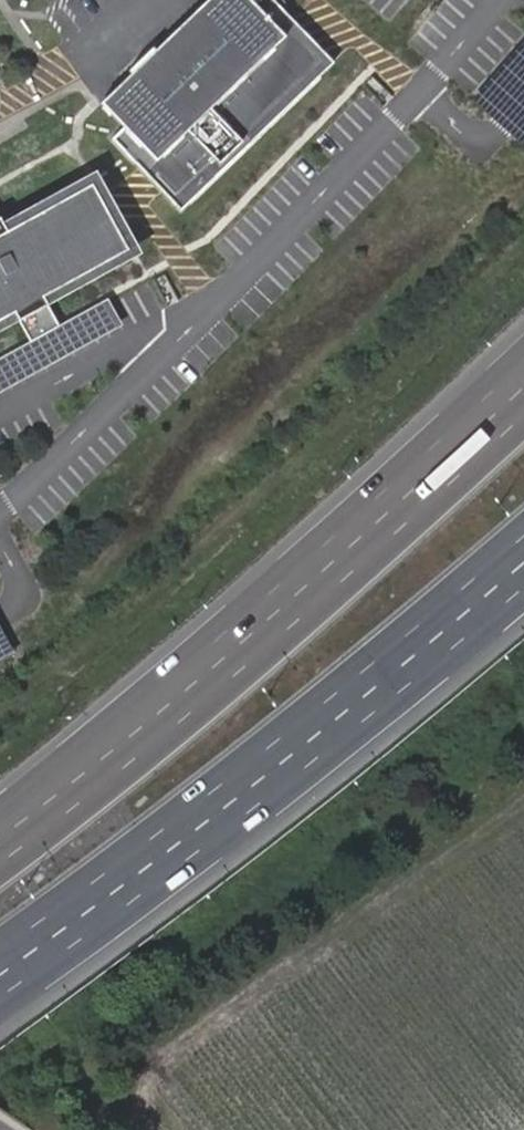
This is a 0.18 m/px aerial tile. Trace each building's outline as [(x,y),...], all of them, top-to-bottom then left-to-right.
[(113,140),(182,211),(334,64),(273,0),(259,0),(254,5),(223,34),(199,9),(175,32),(199,57),(125,128),(113,140)] [(199,9),(223,34),(254,5),(249,0),(209,0),(199,9)] [(175,32),(102,104),(125,128),(199,57),(175,32)] [(20,313),(25,323),(54,307),(48,297),(130,252),(93,186),(12,230),(6,219),(4,216),(0,218),(0,323),(20,313)] [(4,216),(6,219),(8,217),(0,203),(0,218),(4,216)] [(25,323),(38,346),(0,367),(0,393),(5,402),(131,332),(115,303),(66,330),(54,307),(25,323)]
